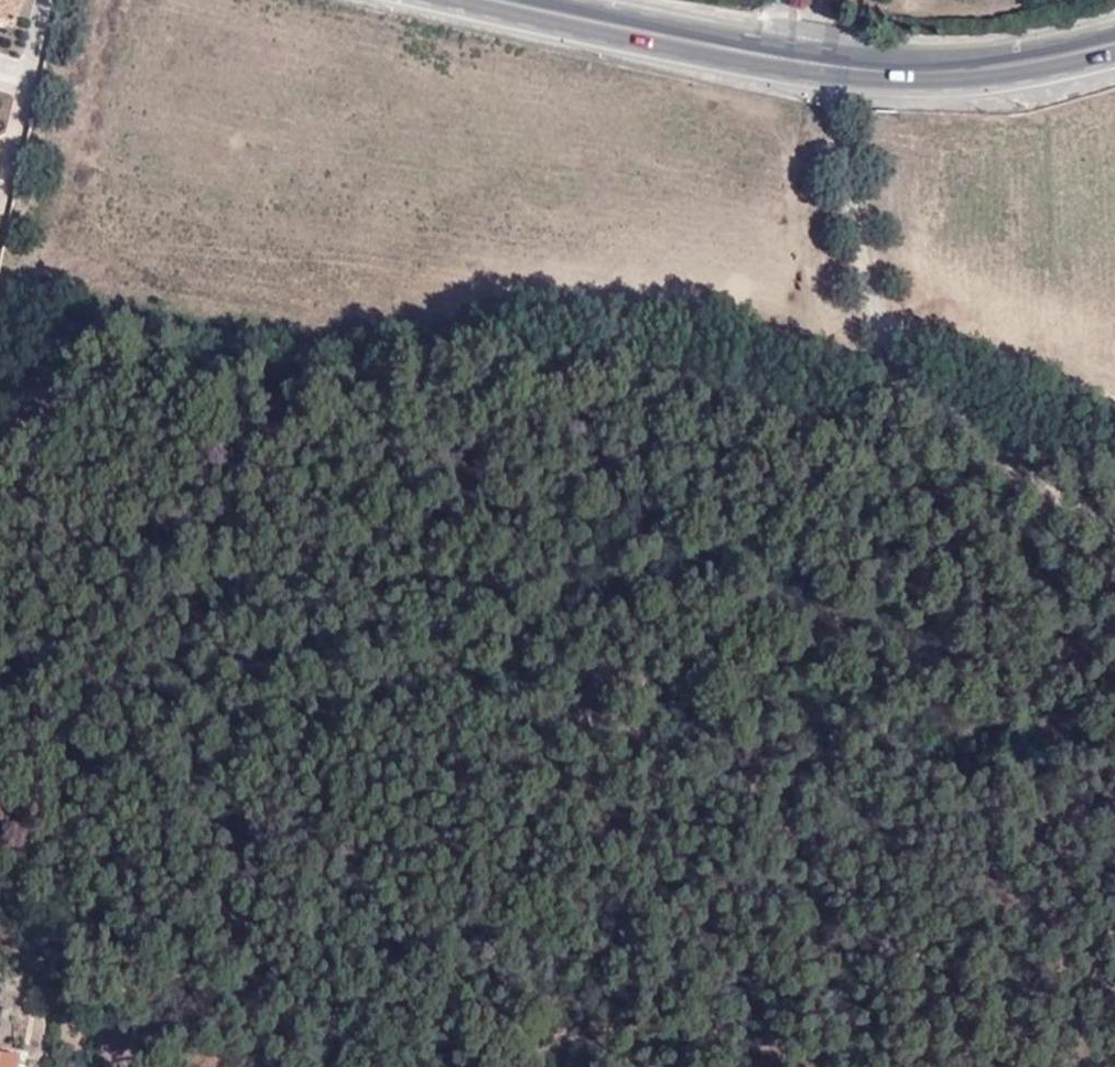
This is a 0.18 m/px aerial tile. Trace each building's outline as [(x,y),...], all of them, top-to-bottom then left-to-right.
[(19,20),(22,0),(0,0),(0,18),(19,20)] [(17,1065),(18,1060),(0,1057),(0,1066),(17,1066),(17,1065)]
